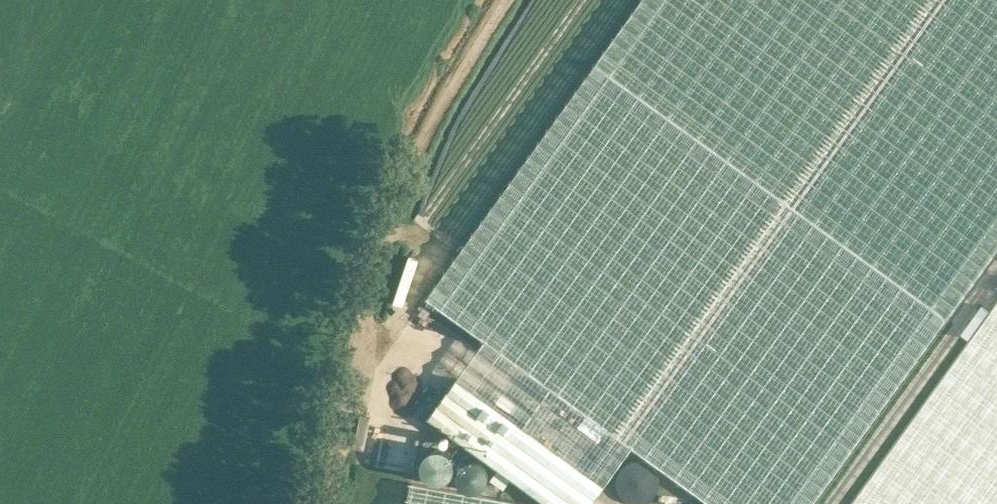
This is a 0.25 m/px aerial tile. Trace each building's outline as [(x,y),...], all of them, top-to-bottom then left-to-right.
[(426,298),(484,340),(427,418),(546,503),(591,503),(631,447),(709,503),(815,503),(996,253),(996,0),(642,0),(426,298)] [(851,503),(996,503),(996,302),(851,503)] [(383,418),(380,422),(387,427),(372,448),(389,461),(407,436),(383,418)] [(446,445),(447,444),(449,443),(449,442),(450,441),(450,439),(449,438),(448,437),(446,436),(445,436),(443,436),(442,437),(441,438),(440,439),(440,441),(441,443),(442,444),(443,445),(445,445),(446,445)] [(434,450),(429,453),(425,457),(423,462),(423,467),(424,472),(427,477),(431,480),(436,482),(441,482),(446,481),(451,478),(454,473),(456,468),(456,462),(453,457),(450,453),(445,450),(439,449),(434,450)] [(624,501),(631,503),(643,503),(645,503),(651,500),(656,495),(659,488),(659,481),(657,474),(653,468),(647,463),(640,461),(633,461),(626,464),(620,468),(617,475),(615,482),(616,489),(619,495),(624,501)] [(411,483),(407,503),(533,503),(411,483)]
